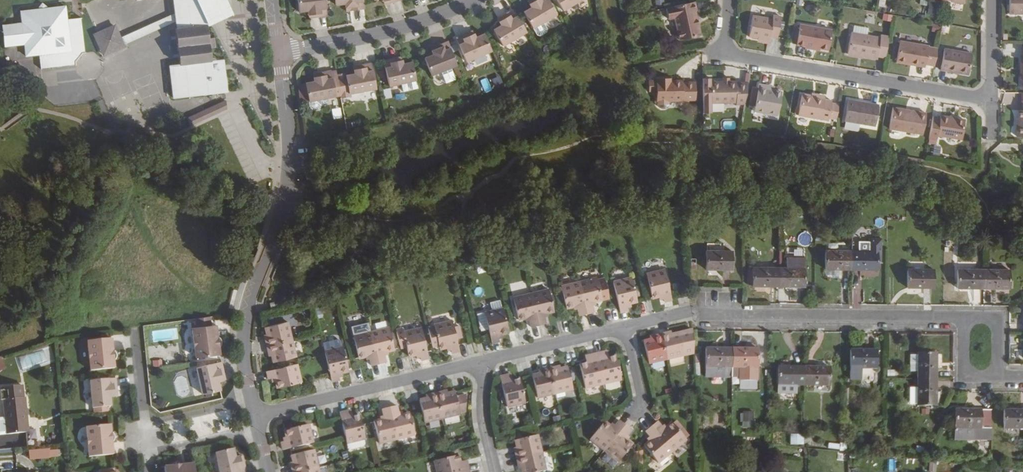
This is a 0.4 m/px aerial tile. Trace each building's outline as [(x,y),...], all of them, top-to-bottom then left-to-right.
[(177,9),(177,12),(178,20),(179,28),(175,29),(179,64),(171,65),(175,98),(195,96),(208,90),(209,94),(225,92),(223,72),(218,72),(218,64),(217,63),(216,62),(214,62),(211,62),(209,48),(215,47),(213,35),(208,35),(207,26),(206,19),(225,10),(221,0),(181,0),(177,9)] [(206,19),(207,26),(233,14),(227,0),(221,0),(225,10),(206,19)] [(298,12),(308,11),(308,15),(312,14),(313,18),(326,16),(324,0),(297,0),(298,12)] [(335,5),(344,4),(345,7),(349,7),(350,10),(363,9),(362,0),(335,0),(335,5)] [(523,12),(532,28),(542,22),(556,14),(548,0),(532,0),(532,1),(529,3),(531,7),(523,12)] [(562,10),(580,0),(556,0),(562,10)] [(1008,14),(1022,14),(1022,0),(1008,0),(1008,14)] [(679,39),(700,35),(694,11),(696,10),(694,1),(666,7),(669,20),(674,18),(679,39)] [(22,23),(2,25),(4,47),(24,44),(25,56),(39,54),(40,68),(76,64),(75,62),(82,53),(84,53),(80,19),(67,20),(65,7),(48,8),(45,13),(45,16),(42,16),(42,13),(37,10),(20,11),(22,23)] [(500,25),(492,30),(502,46),(525,32),(513,10),(500,17),(502,19),(498,22),(500,25)] [(177,12),(121,37),(124,45),(178,20),(177,12)] [(882,13),(881,20),(890,21),(891,14),(882,13)] [(752,15),(748,37),(769,40),(769,36),(777,37),(780,17),(772,15),(772,18),(752,15)] [(542,22),(532,28),(537,35),(539,36),(546,32),(547,29),(542,22)] [(121,37),(115,24),(92,34),(102,57),(125,47),(124,45),(121,37)] [(828,50),(831,30),(799,24),(795,45),(828,50)] [(491,51),(483,34),(475,37),(473,34),(469,35),(468,32),(455,38),(465,62),(491,51)] [(850,32),(847,54),(876,59),(877,57),(884,58),(888,36),(880,34),(880,37),(850,32)] [(925,64),(928,45),(899,41),(895,62),(910,65),(911,62),(925,64)] [(423,59),(430,76),(441,72),(445,83),(455,80),(450,68),(456,66),(447,42),(433,47),(434,50),(431,51),(432,55),(423,59)] [(968,75),(972,53),(943,48),(940,70),(968,75)] [(384,67),(388,86),(401,83),(403,91),(417,88),(412,62),(402,64),(401,60),(397,61),(389,62),(390,66),(384,67)] [(340,95),(340,98),(349,96),(349,94),(376,88),(371,63),(357,66),(357,69),(353,70),(354,74),(345,76),(345,73),(336,75),(340,95)] [(304,83),(308,102),(340,95),(336,75),(335,71),(331,72),(331,71),(316,73),(317,77),(313,77),(314,82),(304,83)] [(648,81),(648,90),(655,89),(655,91),(656,101),(682,101),(682,100),(695,100),(695,82),(682,82),(682,80),(671,80),(666,81),(666,78),(656,78),(656,80),(648,81)] [(702,78),(703,113),(711,113),(711,103),(735,103),(735,105),(743,104),(747,82),(736,82),(736,81),(711,81),(710,78),(702,78)] [(777,115),(781,91),(774,90),(770,90),(770,86),(758,84),(753,111),(777,115)] [(797,115),(828,120),(828,118),(831,103),(831,100),(824,99),(824,98),(810,95),(801,94),(798,109),(797,115)] [(875,126),(878,104),(847,99),(843,121),(875,126)] [(211,117),(229,109),(225,101),(207,108),(211,117)] [(831,103),(828,118),(836,119),(839,104),(831,103)] [(922,134),(925,113),(892,107),(888,129),(922,134)] [(931,117),(928,139),(936,140),(937,135),(961,139),(964,120),(939,116),(939,118),(931,117)] [(877,270),(877,262),(881,262),(881,238),(868,238),(868,251),(850,251),(850,270),(877,270)] [(731,270),(731,250),(706,250),(705,269),(731,270)] [(850,270),(850,251),(825,250),(825,270),(850,270)] [(804,287),(805,258),(786,257),(786,267),(777,267),(777,287),(804,287)] [(777,287),(777,267),(751,267),(752,287),(777,287)] [(933,288),(933,269),(907,268),(907,288),(933,288)] [(672,300),(664,269),(646,274),(651,298),(658,296),(662,296),(663,299),(664,302),(672,300)] [(982,289),(983,269),(957,269),(957,288),(982,289)] [(1009,289),(1009,270),(983,269),(982,289),(1009,289)] [(601,300),(596,277),(560,286),(566,308),(572,307),(576,306),(577,309),(578,316),(594,312),(592,306),(591,302),(595,301),(601,300)] [(637,301),(631,277),(612,282),(620,312),(628,310),(627,308),(626,304),(630,303),(637,301)] [(554,311),(548,289),(513,298),(518,320),(528,317),(530,327),(546,323),(544,313),(554,311)] [(508,332),(502,308),(484,312),(491,343),(499,341),(498,335),(508,332)] [(197,327),(192,328),(196,358),(220,355),(219,346),(221,346),(221,344),(222,342),(221,340),(220,338),(219,337),(217,338),(216,325),(211,325),(210,317),(196,319),(197,327)] [(484,317),(476,318),(479,334),(486,333),(484,317)] [(453,327),(451,320),(433,324),(433,325),(438,346),(439,349),(445,347),(449,346),(450,350),(451,353),(459,350),(456,339),(453,327)] [(295,357),(287,322),(264,327),(265,334),(263,335),(268,356),(270,356),(272,362),(295,357)] [(438,346),(433,325),(427,326),(432,347),(438,346)] [(462,338),(459,325),(453,327),(456,339),(462,338)] [(428,358),(421,327),(403,331),(402,326),(395,328),(400,349),(406,347),(408,357),(415,355),(418,354),(420,357),(420,360),(428,358)] [(394,349),(388,327),(353,336),(358,358),(365,357),(368,356),(369,359),(371,366),(386,362),(385,355),(384,352),(387,351),(394,349)] [(693,353),(692,329),(671,334),(670,332),(649,337),(649,338),(642,340),(648,363),(693,353)] [(111,338),(87,341),(90,370),(114,368),(114,360),(115,359),(116,359),(116,357),(116,355),(116,352),(114,351),(112,351),(111,338)] [(348,370),(342,346),(324,351),(331,381),(339,379),(339,377),(338,373),(341,372),(348,370)] [(731,367),(731,348),(705,348),(705,377),(723,377),(724,367),(731,367)] [(757,367),(757,348),(731,348),(731,367),(757,367)] [(876,369),(876,349),(850,349),(850,379),(860,378),(860,369),(876,369)] [(621,379),(615,356),(608,357),(607,351),(584,356),(586,363),(579,364),(585,388),(621,379)] [(936,379),(936,353),(917,353),(917,355),(917,371),(917,379),(936,379)] [(221,362),(196,367),(202,394),(220,390),(218,381),(222,380),(221,376),(224,375),(221,362)] [(301,382),(296,364),(266,371),(268,379),(270,378),(274,377),(275,382),(277,388),(301,382)] [(230,365),(223,366),(225,378),(232,377),(230,365)] [(572,389),(566,366),(560,367),(559,366),(538,371),(538,372),(531,374),(537,398),(572,389)] [(802,385),(802,366),(778,366),(777,385),(778,385),(796,385),(802,385)] [(829,386),(829,367),(802,366),(802,385),(829,386)] [(525,403),(519,380),(512,381),(511,374),(499,377),(501,384),(506,407),(525,403)] [(115,378),(90,380),(92,408),(110,406),(109,397),(114,396),(113,392),(116,392),(115,378)] [(936,405),(936,379),(917,379),(917,380),(916,388),(916,405),(936,405)] [(455,396),(454,390),(447,392),(446,390),(425,395),(425,397),(419,399),(424,422),(443,418),(458,415),(459,414),(459,413),(455,396)] [(465,412),(465,394),(455,396),(459,413),(465,412)] [(28,432),(24,397),(2,399),(6,434),(28,432)] [(414,435),(409,413),(403,414),(399,415),(398,412),(397,405),(381,409),(382,416),(383,419),(380,420),(373,421),(379,443),(414,435)] [(990,429),(991,409),(954,409),(954,428),(990,429)] [(1003,409),(1003,429),(1022,429),(1022,409),(1003,409)] [(365,439),(358,413),(352,415),(351,410),(339,413),(346,443),(364,439),(365,439)] [(753,421),(753,412),(742,411),(742,421),(753,421)] [(445,423),(459,420),(458,415),(443,418),(445,423)] [(689,435),(676,419),(672,422),(685,438),(689,435)] [(624,438),(626,435),(631,430),(618,420),(614,425),(612,427),(609,425),(604,421),(589,439),(618,462),(632,444),(627,440),(624,438)] [(658,463),(686,439),(685,438),(672,422),(671,422),(666,426),(663,428),(661,426),(657,421),(644,431),(649,436),(651,439),(648,441),(643,445),(658,463)] [(85,427),(88,456),(112,454),(111,441),(113,441),(114,440),(114,438),(114,436),(114,435),(113,433),(112,432),(110,433),(110,424),(85,427)] [(312,443),(308,424),(284,430),(286,437),(287,440),(283,441),(280,442),(282,450),(312,443)] [(803,444),(804,434),(790,434),(790,444),(803,444)] [(541,452),(537,435),(513,440),(515,447),(513,448),(516,458),(541,452)] [(363,447),(365,444),(364,439),(346,443),(347,448),(351,450),(363,447)] [(925,455),(931,442),(929,441),(923,454),(925,455)] [(34,449),(29,449),(29,459),(59,458),(58,443),(34,444),(34,449)] [(839,451),(839,444),(828,443),(826,450),(839,451)] [(921,454),(924,447),(916,445),(914,451),(921,454)] [(220,471),(246,471),(243,460),(240,461),(239,456),(235,457),(233,448),(215,452),(220,471)] [(937,452),(930,449),(927,455),(934,458),(937,452)] [(313,450),(290,455),(291,462),(289,463),(291,471),(319,471),(313,450)] [(541,452),(516,458),(519,469),(520,469),(521,471),(536,471),(539,471),(545,470),(541,452)] [(466,460),(459,462),(457,455),(434,461),(436,471),(466,471),(468,471),(466,460)] [(745,471),(747,458),(740,457),(739,470),(745,471)] [(194,464),(181,465),(181,463),(178,463),(175,463),(173,463),(172,464),(172,466),(164,467),(164,471),(194,471),(194,464)]
